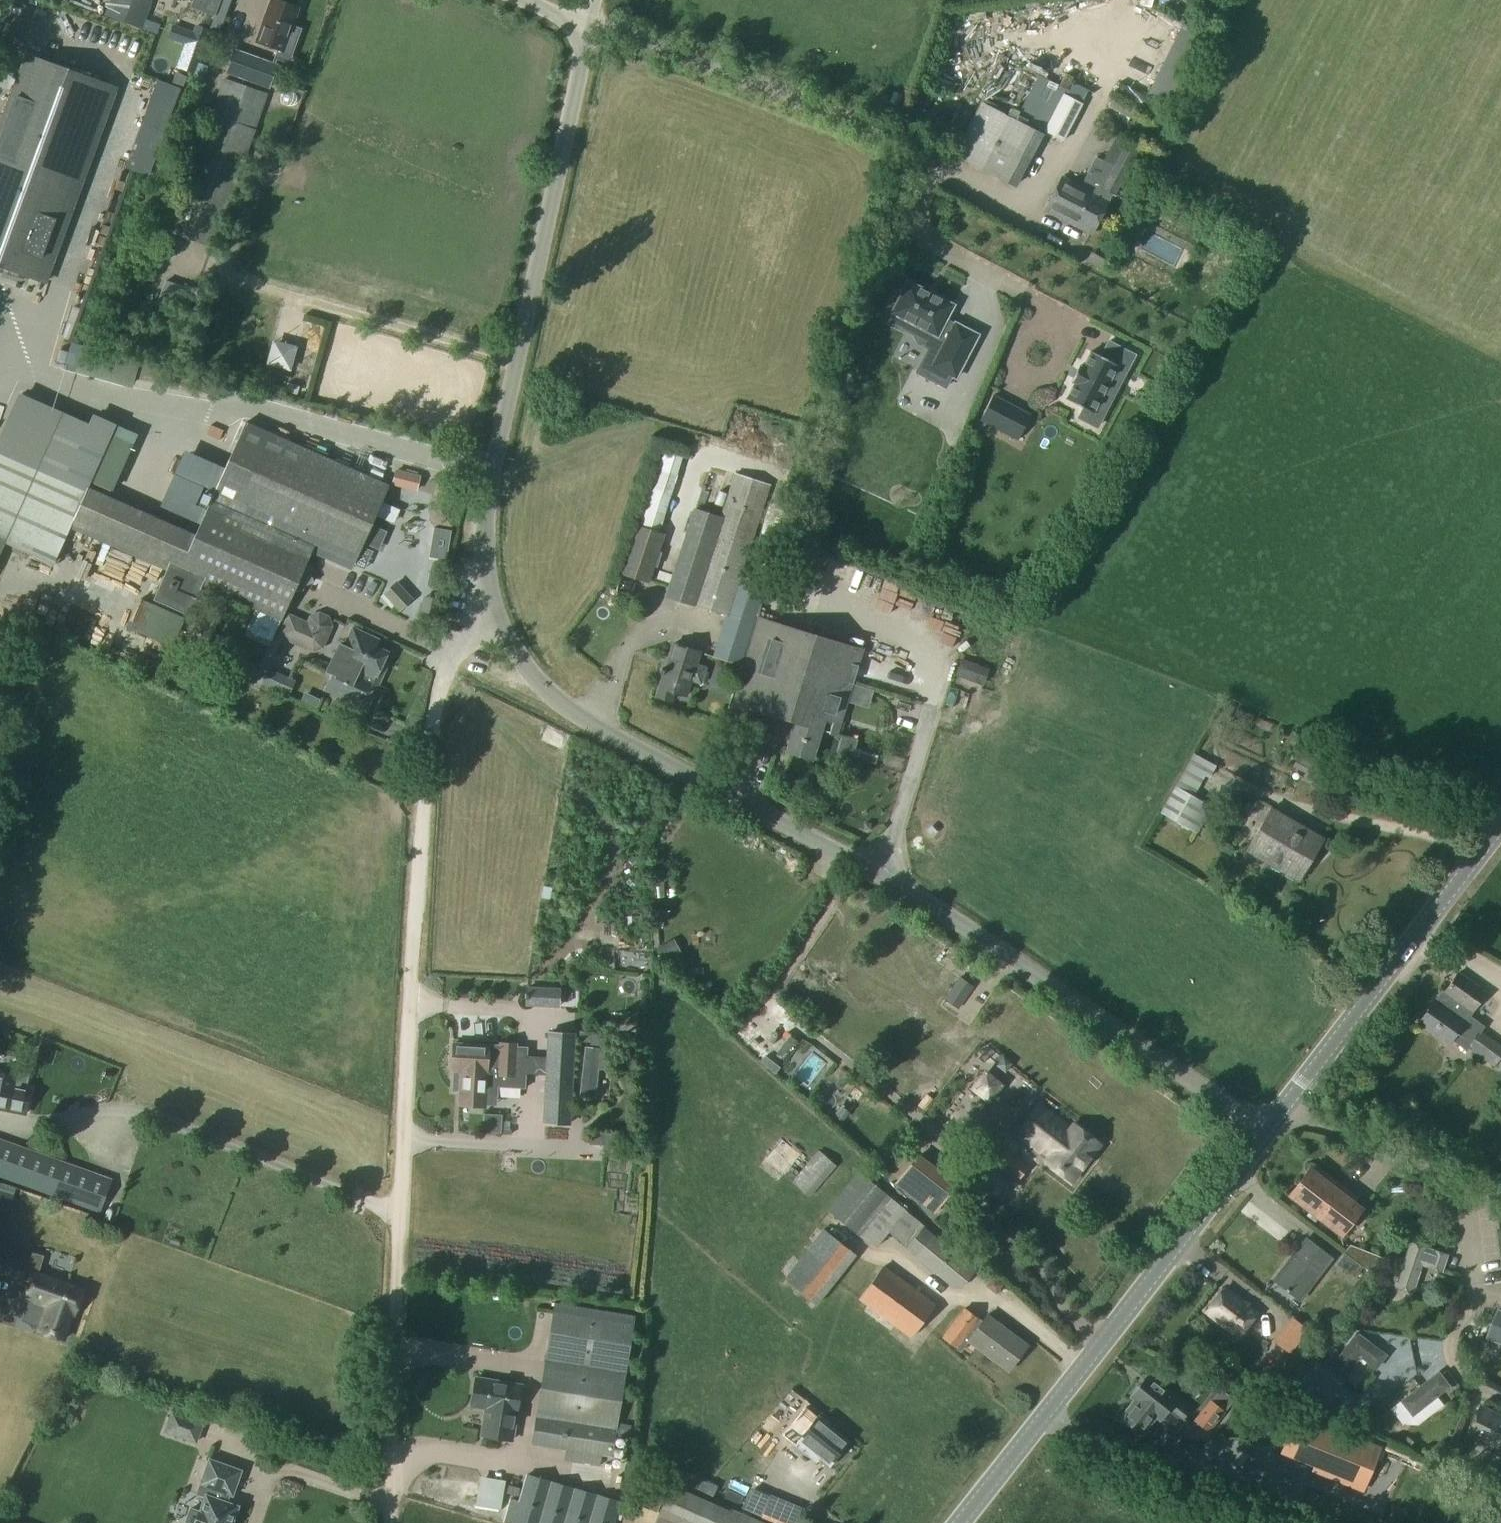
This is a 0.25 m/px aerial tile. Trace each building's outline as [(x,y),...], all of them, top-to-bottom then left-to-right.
[(150,0),(107,0),(102,12),(140,26),(150,0)] [(256,42),(283,51),(298,8),(275,0),(271,0),(256,42)] [(175,27),(170,41),(200,52),(207,32),(196,28),(193,34),(175,27)] [(267,85),(276,61),(232,46),(224,70),(267,85)] [(103,81),(28,54),(0,131),(0,265),(32,276),(103,81)] [(222,77),(168,230),(213,247),(268,94),(222,77)] [(1082,104),(1088,92),(1070,83),(1066,90),(1064,95),(1081,104),(1082,104)] [(1155,100),(1120,83),(1115,94),(1150,111),(1155,100)] [(1081,104),(1064,95),(1045,132),(1063,141),(1082,104),(1081,104)] [(1135,109),(1112,98),(1108,107),(1131,118),(1135,109)] [(982,102),(953,156),(1016,189),(1043,135),(982,102)] [(1114,137),(1100,165),(1110,170),(1100,188),(1109,193),(1115,196),(1138,149),(1114,137)] [(1062,176),(1044,211),(1091,235),(1109,201),(1103,197),(1104,194),(1107,196),(1109,193),(1100,188),(1099,187),(1096,194),(1062,176)] [(945,321),(952,306),(907,283),(892,313),(894,314),(889,322),(905,331),(910,323),(935,336),(916,373),(945,388),(951,376),(955,378),(977,336),(954,324),(954,325),(945,321)] [(281,343),(280,370),(304,371),(305,344),(281,343)] [(1074,383),(1066,399),(1065,400),(1101,419),(1102,418),(1102,417),(1103,414),(1104,414),(1109,402),(1110,402),(1125,372),(1126,372),(1126,371),(1090,352),(1089,353),(1090,353),(1082,369),(1079,368),(1080,367),(1078,367),(1070,382),(1074,383)] [(1030,416),(992,396),(979,421),(1017,441),(1030,416)] [(262,612),(281,621),(315,544),(332,552),(329,557),(331,562),(339,565),(342,563),(344,560),(350,563),(354,562),(355,562),(389,486),(246,423),(196,536),(87,488),(86,492),(32,468),(29,473),(0,460),(0,496),(171,572),(206,587),(231,598),(262,612)] [(635,525),(620,572),(648,581),(664,534),(656,532),(680,456),(656,448),(632,524),(635,525)] [(398,471),(394,486),(420,493),(424,478),(398,471)] [(694,508),(666,594),(687,601),(727,613),(729,613),(749,552),(770,483),(735,473),(721,517),(694,508)] [(437,483),(430,522),(435,523),(434,528),(453,531),(460,487),(437,483)] [(851,519),(853,499),(843,498),(840,517),(851,519)] [(422,534),(402,542),(410,560),(429,552),(422,534)] [(442,539),(446,551),(458,548),(454,535),(442,539)] [(727,613),(712,657),(743,666),(758,618),(774,561),(749,552),(729,613),(727,613)] [(417,578),(430,572),(424,557),(410,563),(417,578)] [(412,601),(396,583),(380,598),(390,609),(393,606),(399,612),(412,601)] [(289,616),(279,640),(309,653),(323,649),(332,626),(331,619),(322,615),(309,616),(306,623),(289,616)] [(743,666),(732,703),(739,705),(733,724),(749,730),(756,710),(796,722),(788,751),(813,758),(821,731),(837,736),(863,650),(758,618),(743,666)] [(332,674),(327,691),(366,707),(378,680),(379,680),(387,661),(382,659),(386,649),(372,644),(375,637),(350,627),(340,652),(335,650),(327,672),(332,674)] [(673,643),(657,695),(672,700),(675,691),(687,695),(692,680),(699,682),(703,680),(706,670),(704,666),(697,664),(701,652),(673,643)] [(269,672),(263,687),(289,697),(295,682),(269,672)] [(863,756),(864,743),(850,742),(849,755),(863,756)] [(1187,766),(1205,776),(1210,779),(1216,767),(1194,754),(1187,766)] [(1323,759),(1316,772),(1331,780),(1338,767),(1323,759)] [(1176,787),(1160,813),(1198,835),(1212,807),(1194,797),(1176,787)] [(1272,810),(1247,851),(1299,881),(1323,841),(1272,810)] [(1172,841),(1186,849),(1193,837),(1178,829),(1172,841)] [(662,872),(649,873),(651,898),(663,897),(662,872)] [(657,949),(664,963),(681,954),(673,940),(657,949)] [(1486,993),(1457,972),(1420,1023),(1449,1044),(1452,1040),(1466,1050),(1467,1048),(1494,1069),(1500,1059),(1500,1044),(1482,1031),(1485,1027),(1470,1016),(1486,993)] [(558,1007),(559,990),(527,988),(527,994),(525,994),(525,999),(526,999),(526,1005),(558,1007)] [(525,1058),(526,1049),(515,1048),(516,1044),(499,1043),(499,1047),(453,1044),(451,1070),(453,1070),(453,1069),(489,1071),(490,1066),(516,1067),(516,1070),(524,1071),(524,1073),(547,1074),(571,1075),(573,1041),(573,1034),(549,1033),(547,1059),(534,1058),(525,1058)] [(607,1046),(608,1034),(590,1033),(589,1045),(607,1046)] [(585,1046),(581,1096),(597,1098),(599,1067),(614,1069),(616,1049),(585,1046)] [(939,1078),(950,1053),(936,1047),(925,1072),(939,1078)] [(523,1088),(524,1073),(524,1071),(516,1070),(516,1067),(490,1066),(489,1071),(453,1069),(453,1070),(451,1070),(451,1071),(454,1071),(453,1091),(459,1091),(458,1106),(487,1107),(487,1095),(497,1096),(498,1086),(523,1088)] [(9,1109),(16,1074),(0,1071),(0,1107),(9,1109)] [(568,1124),(571,1075),(547,1074),(544,1123),(568,1124)] [(1075,1176),(1105,1142),(1081,1120),(1077,1124),(1047,1098),(1024,1124),(1054,1151),(1051,1155),(1075,1176)] [(485,1113),(484,1130),(502,1131),(503,1121),(503,1113),(485,1113)] [(510,1129),(510,1121),(503,1121),(502,1131),(502,1132),(511,1133),(511,1129),(510,1129)] [(99,1211),(110,1180),(21,1147),(0,1140),(0,1174),(99,1211)] [(65,1142),(60,1156),(74,1161),(79,1147),(65,1142)] [(820,1149),(793,1181),(812,1196),(838,1165),(820,1149)] [(1028,1167),(1006,1150),(995,1164),(1017,1181),(1028,1167)] [(953,1187),(916,1158),(896,1183),(934,1212),(953,1187)] [(1311,1169),(1290,1196),(1342,1236),(1363,1209),(1355,1203),(1359,1199),(1315,1165),(1312,1169),(1311,1169)] [(1390,1186),(1397,1170),(1388,1166),(1381,1182),(1390,1186)] [(860,1171),(827,1210),(860,1236),(892,1197),(860,1171)] [(1024,1230),(1051,1206),(1024,1178),(998,1201),(1024,1230)] [(24,1196),(0,1187),(0,1210),(18,1216),(24,1196)] [(892,1197),(860,1236),(877,1247),(888,1234),(905,1212),(907,1210),(892,1197)] [(905,1248),(922,1226),(905,1212),(888,1234),(905,1248)] [(922,1226),(905,1248),(958,1289),(975,1268),(922,1226)] [(825,1228),(785,1279),(818,1305),(858,1255),(825,1228)] [(36,1283),(30,1298),(49,1304),(40,1331),(64,1339),(73,1313),(76,1314),(84,1290),(39,1273),(45,1256),(0,1240),(0,1269),(36,1283)] [(1307,1240),(1276,1280),(1300,1299),(1331,1259),(1307,1240)] [(1407,1243),(1393,1289),(1412,1295),(1415,1285),(1424,1288),(1425,1284),(1416,1281),(1420,1269),(1440,1276),(1446,1256),(1407,1243)] [(1345,1254),(1336,1265),(1358,1283),(1367,1272),(1345,1254)] [(885,1265),(859,1298),(911,1337),(936,1304),(885,1265)] [(1225,1288),(1207,1312),(1239,1337),(1257,1313),(1225,1288)] [(965,1306),(941,1338),(959,1352),(968,1340),(1010,1371),(1029,1345),(987,1314),(984,1319),(965,1306)] [(552,1310),(529,1443),(566,1449),(564,1462),(599,1468),(600,1455),(610,1457),(633,1324),(552,1310)] [(1283,1310),(1273,1322),(1291,1337),(1301,1325),(1283,1310)] [(1485,1340),(1500,1346),(1500,1311),(1497,1310),(1485,1340)] [(1356,1332),(1328,1370),(1343,1381),(1360,1358),(1376,1371),(1387,1355),(1356,1332)] [(1436,1372),(1397,1403),(1409,1418),(1448,1388),(1436,1372)] [(1187,1412),(1144,1378),(1129,1398),(1136,1404),(1125,1418),(1143,1431),(1154,1417),(1158,1421),(1166,1410),(1180,1420),(1187,1412)] [(476,1381),(471,1409),(486,1411),(482,1438),(512,1443),(521,1389),(476,1381)] [(1221,1412),(1208,1402),(1193,1421),(1206,1431),(1221,1412)] [(1465,1435),(1500,1452),(1500,1415),(1480,1405),(1465,1435)] [(784,1408),(771,1421),(781,1430),(794,1417),(784,1408)] [(1281,1410),(1268,1444),(1345,1475),(1358,1442),(1281,1410)] [(198,1441),(204,1425),(174,1414),(168,1430),(198,1441)] [(822,1416),(794,1446),(818,1465),(819,1463),(828,1470),(852,1443),(822,1416)] [(188,1522),(232,1522),(238,1506),(226,1502),(228,1495),(232,1496),(241,1471),(209,1459),(200,1485),(211,1489),(208,1496),(205,1495),(199,1512),(190,1509),(185,1522),(188,1522)] [(504,1522),(505,1522),(616,1522),(622,1502),(570,1486),(526,1474),(519,1504),(509,1502),(504,1522)] [(658,1519),(668,1522),(770,1522),(674,1482),(658,1519)] [(667,1487),(657,1483),(647,1507),(657,1511),(667,1487)]
